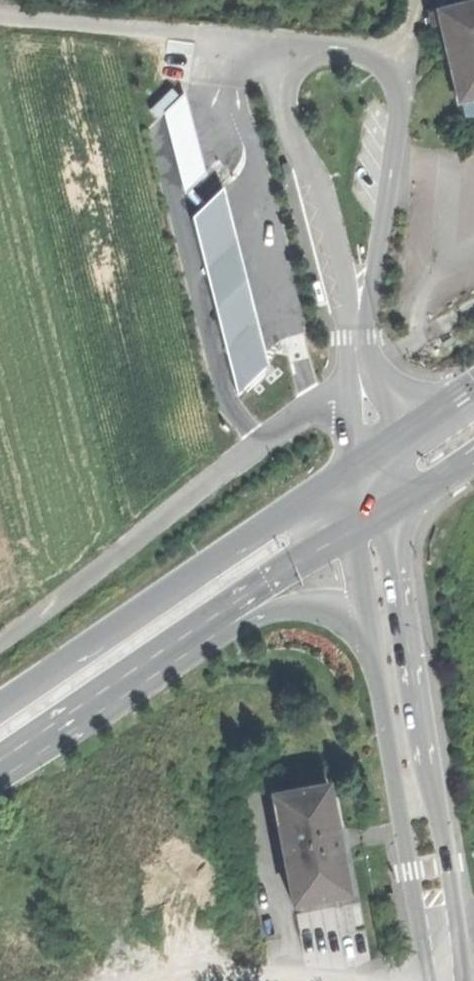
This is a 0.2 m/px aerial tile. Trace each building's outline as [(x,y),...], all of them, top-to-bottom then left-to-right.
[(461,94),(473,91),(473,0),(441,7),(461,94)] [(207,174),(185,93),(165,115),(187,192),(207,174)] [(271,366),(225,190),(196,219),(240,393),(271,366)] [(270,796),(289,901),(343,892),(324,786),(270,796)]
